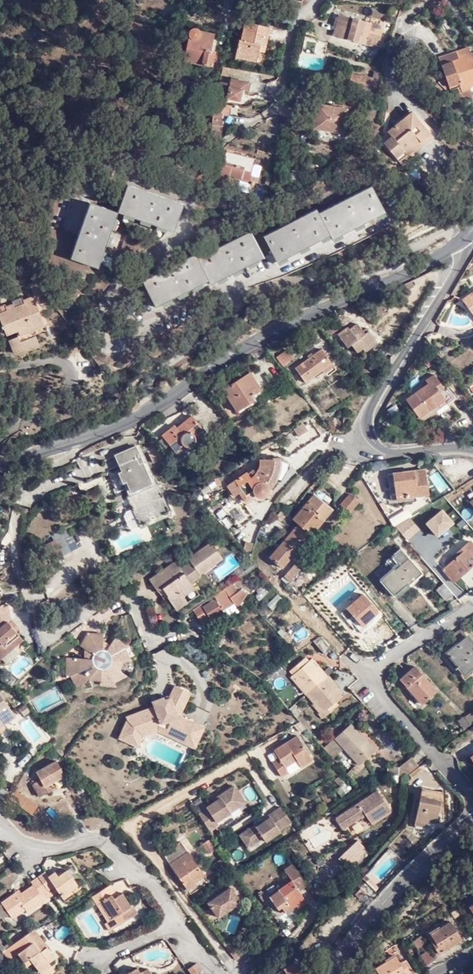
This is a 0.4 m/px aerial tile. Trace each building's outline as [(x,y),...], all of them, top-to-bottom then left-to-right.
[(374,26),(376,22),(342,12),(336,34),(383,47),(388,30),(374,26)] [(263,41),(269,42),(271,24),(247,20),(245,38),(241,38),(239,55),(261,59),(262,47),(263,41)] [(389,25),(376,22),(374,26),(388,30),(389,25)] [(204,32),(204,29),(203,27),(201,26),(199,26),(197,27),(194,29),(190,57),(219,62),(220,48),(216,47),(218,34),(204,32)] [(319,38),(316,52),(326,54),(329,40),(319,38)] [(419,42),(405,39),(403,48),(405,49),(407,51),(406,55),(416,57),(419,42)] [(466,96),(472,93),(472,52),(472,51),(444,60),(444,61),(453,89),(462,86),(464,89),(466,96)] [(210,79),(189,73),(186,83),(207,89),(210,79)] [(357,82),(362,83),(381,88),(384,80),(359,74),(357,82)] [(235,84),(225,82),(222,96),(216,131),(228,132),(229,123),(227,122),(229,116),(234,117),(236,106),(233,105),(234,99),(247,101),(249,91),(253,91),(255,82),(237,79),(235,84)] [(371,95),(378,97),(381,88),(362,83),(361,92),(371,95)] [(466,96),(464,96),(467,103),(472,101),(472,93),(466,96)] [(371,95),(368,106),(375,108),(378,97),(371,95)] [(319,126),(346,133),(351,110),(323,103),(319,126)] [(365,117),(371,120),(375,108),(368,106),(365,117)] [(381,110),(375,108),(371,120),(370,121),(376,123),(381,110)] [(391,145),(403,160),(425,142),(427,143),(436,135),(418,114),(396,133),(400,138),(391,145)] [(429,146),(427,143),(425,142),(403,160),(407,164),(429,146)] [(247,173),(257,175),(260,160),(230,153),(224,179),(232,181),(233,178),(245,181),(245,179),(247,173)] [(415,176),(425,182),(435,169),(425,162),(415,176)] [(129,183),(118,210),(125,214),(127,214),(136,218),(142,220),(152,224),(158,226),(167,229),(175,232),(186,205),(129,183)] [(267,232),(281,259),(289,254),(290,254),(301,248),(300,246),(312,240),(313,242),(324,237),(334,232),(335,235),(346,230),(358,224),(356,221),(366,216),(368,219),(377,215),(378,214),(389,209),(376,184),(324,209),(322,206),(267,232)] [(115,217),(118,210),(91,201),(70,255),(95,265),(98,259),(101,249),(104,244),(105,241),(108,233),(110,228),(111,227),(115,217)] [(389,209),(378,214),(381,219),(391,213),(389,209)] [(356,221),(358,224),(359,228),(370,223),(368,219),(366,216),(356,221)] [(115,217),(111,227),(115,229),(120,219),(115,217)] [(251,263),(261,259),(267,255),(254,230),(199,257),(197,253),(146,279),(159,305),(164,303),(174,298),(179,296),(177,292),(186,287),(188,290),(193,287),(203,282),(210,279),(212,282),(220,278),(230,273),(235,271),(233,268),(242,264),(244,267),(251,263)] [(346,230),(335,235),(336,237),(337,237),(338,241),(348,236),(346,230)] [(336,237),(335,235),(334,232),(324,237),(326,241),(336,237)] [(105,241),(104,244),(108,245),(113,234),(108,233),(105,241)] [(315,246),(313,242),(312,240),(300,246),(301,248),(304,252),(315,246)] [(106,251),(101,249),(98,259),(102,260),(106,251)] [(289,254),(281,259),(282,263),(291,258),(289,254)] [(263,262),(261,259),(251,263),(253,267),(263,262)] [(246,271),(244,267),(242,264),(233,268),(235,271),(237,275),(246,271)] [(232,277),(230,273),(220,278),(222,282),(232,277)] [(43,274),(34,277),(39,289),(47,286),(48,280),(43,274)] [(205,286),(203,282),(193,287),(195,291),(205,286)] [(190,294),(188,290),(186,287),(177,292),(179,296),(181,299),(190,294)] [(472,312),(472,291),(472,290),(462,298),(472,312)] [(16,346),(39,338),(34,323),(45,318),(35,292),(25,296),(26,298),(0,308),(0,310),(7,327),(18,322),(22,330),(11,334),(16,346)] [(175,302),(174,298),(164,303),(166,306),(175,302)] [(376,308),(365,314),(369,321),(380,315),(376,308)] [(397,314),(385,322),(390,328),(401,320),(397,314)] [(48,324),(54,336),(69,327),(63,316),(48,324)] [(354,344),(360,351),(378,337),(372,329),(368,332),(361,322),(353,329),(351,326),(341,335),(350,347),(354,344)] [(308,381),(325,369),(333,363),(334,363),(324,348),(298,367),(308,381)] [(278,357),(285,365),(295,357),(288,349),(278,357)] [(434,351),(425,357),(430,364),(440,358),(434,351)] [(373,359),(366,363),(371,371),(378,367),(373,359)] [(338,369),(334,363),(333,363),(325,369),(329,375),(338,369)] [(406,397),(421,420),(449,402),(440,389),(445,386),(435,371),(426,377),(430,381),(406,397)] [(227,393),(241,414),(257,404),(254,399),(265,393),(254,376),(227,393)] [(447,405),(437,412),(442,419),(452,412),(447,405)] [(164,436),(177,453),(186,446),(187,448),(192,447),(195,445),(197,442),(197,437),(205,432),(195,419),(182,429),(179,425),(164,436)] [(289,456),(322,435),(315,425),(283,446),(289,456)] [(154,477),(151,479),(136,446),(116,454),(123,469),(113,473),(122,494),(127,492),(140,524),(169,512),(154,477)] [(157,448),(150,450),(155,462),(164,458),(157,448)] [(241,491),(246,500),(255,494),(260,496),(265,495),(273,486),(275,484),(280,477),(285,467),(287,462),(278,460),(277,462),(265,459),(260,468),(252,477),(249,471),(228,484),(236,494),(241,491)] [(408,494),(408,497),(430,495),(427,468),(395,472),(398,495),(408,494)] [(393,500),(408,497),(408,494),(398,495),(395,472),(389,473),(393,500)] [(273,490),(273,486),(265,495),(260,496),(255,494),(246,500),(248,503),(255,498),(256,498),(258,499),(259,499),(260,499),(261,500),(262,500),(263,499),(264,499),(265,499),(267,498),(268,497),(270,497),(270,495),(271,494),(272,493),(273,491),(273,490)] [(270,555),(282,566),(332,508),(315,492),(293,517),(299,522),(270,555)] [(342,503),(351,511),(358,502),(350,494),(342,503)] [(252,514),(244,503),(227,515),(238,529),(245,524),(243,521),(252,514)] [(245,524),(255,517),(252,514),(243,521),(245,524)] [(413,517),(399,526),(402,533),(417,523),(413,517)] [(170,519),(148,530),(152,538),(174,527),(170,519)] [(165,588),(170,596),(180,609),(191,601),(186,595),(197,587),(194,582),(203,574),(202,572),(225,557),(213,540),(191,557),(193,561),(184,567),(178,559),(152,580),(161,591),(162,591),(165,588)] [(455,582),(472,566),(472,541),(457,553),(459,556),(444,568),(455,582)] [(246,542),(243,550),(251,552),(254,545),(246,542)] [(380,576),(394,592),(407,581),(408,582),(422,570),(401,545),(392,553),(399,561),(399,563),(394,566),(393,565),(380,576)] [(387,557),(393,565),(394,566),(399,563),(399,561),(392,553),(387,557)] [(284,574),(290,580),(301,567),(295,562),(284,574)] [(240,589),(235,581),(217,594),(220,598),(227,609),(238,602),(243,604),(250,589),(244,587),(240,589)] [(409,584),(408,582),(407,581),(394,592),(396,595),(409,584)] [(447,599),(454,593),(445,583),(438,589),(447,599)] [(167,598),(170,596),(165,588),(162,591),(167,598)] [(347,606),(362,624),(379,610),(364,592),(347,606)] [(227,610),(227,609),(220,598),(207,604),(204,602),(197,607),(205,622),(227,610)] [(9,621),(6,624),(14,634),(18,631),(9,621)] [(6,624),(0,629),(0,659),(13,648),(21,642),(14,634),(6,624)] [(453,631),(460,640),(468,634),(462,626),(453,631)] [(84,644),(93,649),(101,645),(100,637),(100,629),(84,629),(79,641),(84,644)] [(112,633),(107,640),(105,645),(108,647),(110,649),(110,651),(111,653),(111,655),(110,658),(109,660),(108,662),(106,663),(105,664),(104,664),(103,664),(102,664),(100,663),(99,663),(98,663),(97,662),(96,661),(95,660),(94,659),(93,658),(93,657),(93,655),(92,654),(92,653),(83,653),(65,653),(66,673),(69,673),(76,682),(89,674),(101,674),(101,680),(115,680),(115,675),(124,669),(118,664),(114,661),(115,653),(121,653),(127,652),(123,645),(124,639),(112,633)] [(326,654),(332,648),(321,634),(314,640),(326,654)] [(464,673),(472,666),(472,640),(468,634),(447,651),(464,673)] [(84,644),(83,653),(92,653),(93,649),(84,644)] [(0,659),(0,663),(2,665),(17,653),(13,648),(0,659)] [(290,668),(294,673),(311,661),(307,655),(290,668)] [(340,697),(311,661),(294,673),(320,707),(315,711),(320,716),(328,709),(327,707),(340,697)] [(401,678),(422,702),(437,689),(415,665),(401,678)] [(158,727),(197,746),(205,730),(183,719),(182,715),(191,695),(177,688),(172,696),(154,703),(154,708),(128,718),(129,721),(120,738),(139,747),(144,737),(143,733),(158,727)] [(1,730),(3,729),(15,720),(0,698),(0,728),(1,730)] [(292,702),(287,706),(294,714),(298,709),(292,702)] [(471,725),(465,716),(458,720),(464,729),(471,725)] [(301,722),(295,726),(303,735),(308,730),(301,722)] [(334,736),(358,764),(374,751),(351,723),(334,736)] [(195,750),(197,746),(158,727),(143,733),(144,737),(158,732),(195,750)] [(274,764),(283,778),(290,773),(287,769),(295,764),(293,761),(297,759),(304,768),(314,762),(299,738),(276,752),(281,759),(274,764)] [(322,746),(331,756),(340,749),(332,738),(322,746)] [(266,753),(271,762),(277,759),(272,749),(266,753)] [(398,766),(384,766),(384,774),(404,774),(416,765),(409,757),(398,766)] [(291,776),(304,768),(297,759),(293,761),(295,764),(287,769),(290,773),(291,776)] [(48,788),(52,785),(67,776),(59,761),(38,773),(43,783),(36,787),(41,799),(51,793),(48,788)] [(353,764),(344,772),(346,774),(355,766),(353,764)] [(419,767),(409,774),(413,780),(423,772),(419,767)] [(424,782),(415,819),(426,822),(427,818),(429,809),(436,811),(437,810),(438,806),(446,807),(443,787),(424,782)] [(210,809),(201,814),(212,830),(220,824),(219,822),(233,812),(230,808),(244,798),(237,786),(222,795),(222,799),(209,807),(210,809)] [(374,788),(337,821),(345,830),(365,812),(372,820),(389,806),(374,788)] [(89,791),(78,798),(82,805),(84,804),(87,809),(96,804),(89,791)] [(20,802),(30,808),(34,802),(24,795),(20,802)] [(233,812),(247,802),(244,798),(230,808),(233,812)] [(30,808),(29,810),(38,817),(43,809),(34,801),(34,802),(30,808)] [(295,823),(285,807),(272,815),(273,818),(259,827),(257,825),(241,836),(250,847),(265,837),(268,843),(283,833),(282,831),(295,823)] [(434,820),(436,811),(429,809),(427,818),(434,820)] [(253,852),(268,843),(265,837),(250,847),(253,852)] [(206,845),(211,855),(220,850),(214,841),(206,845)] [(162,853),(170,865),(190,854),(182,842),(162,853)] [(341,861),(349,872),(369,853),(361,843),(341,861)] [(190,854),(170,865),(188,892),(198,886),(196,882),(205,876),(190,854)] [(215,864),(222,876),(231,871),(224,859),(215,864)] [(282,912),(285,915),(304,902),(300,895),(298,891),(307,886),(294,866),(285,872),(293,884),(269,899),(277,910),(280,909),(282,912)] [(47,878),(41,882),(47,892),(53,887),(64,903),(73,897),(69,891),(76,886),(66,871),(50,882),(47,878)] [(367,875),(365,877),(374,887),(377,885),(367,875)] [(41,882),(37,877),(30,882),(32,886),(19,894),(15,897),(12,894),(0,902),(0,906),(8,919),(23,911),(25,915),(43,903),(38,896),(47,892),(41,882)] [(88,882),(91,891),(104,886),(101,877),(88,882)] [(309,890),(307,886),(298,891),(300,895),(309,890)] [(57,894),(53,887),(47,892),(51,898),(57,894)] [(109,924),(113,931),(131,920),(118,899),(113,901),(105,888),(83,901),(100,929),(109,924)] [(243,904),(233,888),(209,904),(219,919),(243,904)] [(360,888),(355,894),(360,898),(365,892),(360,888)] [(51,898),(47,892),(38,896),(43,903),(51,898)] [(431,943),(438,954),(461,939),(450,921),(430,934),(434,941),(431,943)] [(105,936),(113,931),(109,924),(100,929),(105,936)] [(28,965),(35,973),(40,973),(48,969),(45,965),(43,962),(50,958),(44,949),(41,950),(35,943),(38,941),(31,931),(19,939),(26,949),(15,957),(20,965),(26,962),(28,965)] [(421,955),(426,965),(435,959),(429,949),(421,936),(412,942),(421,955)] [(226,943),(223,945),(229,954),(232,952),(226,943)] [(379,973),(406,973),(409,972),(402,961),(399,962),(395,955),(375,968),(379,973)] [(296,970),(298,968),(292,959),(274,971),(276,973),(299,973),(296,970)]
